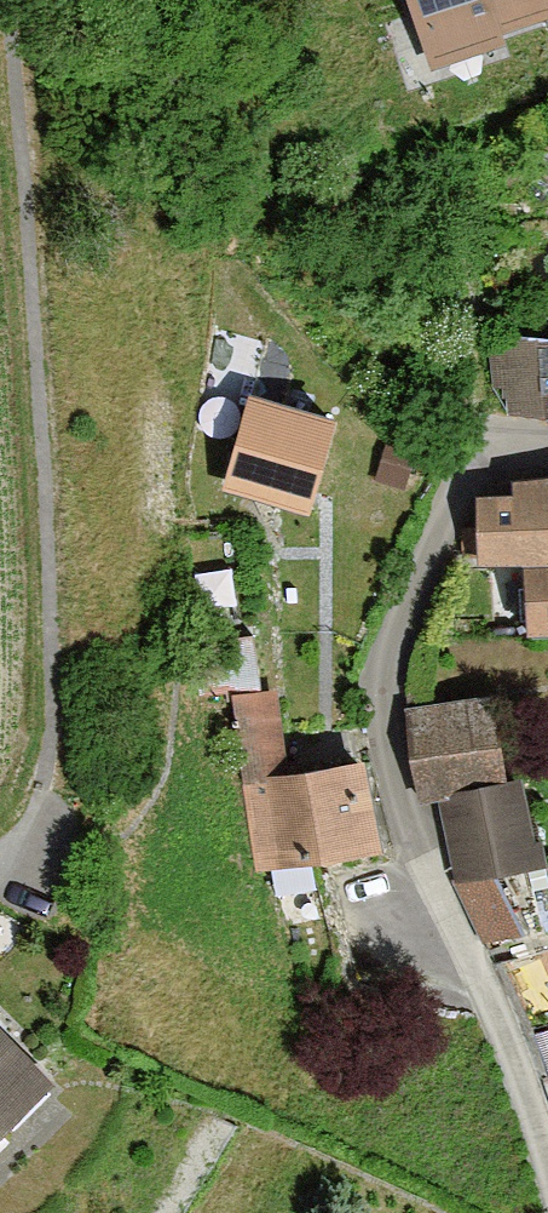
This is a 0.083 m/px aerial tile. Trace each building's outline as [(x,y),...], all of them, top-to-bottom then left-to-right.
[(419,61),(543,12),(539,0),(395,0),(419,61)] [(482,330),(484,414),(547,412),(547,329),(482,330)] [(335,410),(247,388),(223,482),(311,505),(335,410)] [(385,442),(375,480),(406,489),(416,451),(385,442)] [(547,626),(547,468),(512,473),(513,487),(477,488),(477,524),(461,524),(463,557),(524,558),(528,628),(547,626)] [(224,692),(245,869),(320,860),(370,855),(358,752),(296,759),(288,685),(224,692)] [(439,797),(508,783),(494,696),(405,705),(418,801),(439,797)] [(508,783),(439,797),(455,879),(499,871),(538,863),(521,781),(508,783)] [(499,871),(455,879),(483,939),(524,928),(499,871)] [(535,1033),(547,1071),(547,1029),(535,1033)] [(0,1030),(0,1095),(32,1062),(0,1030)]
